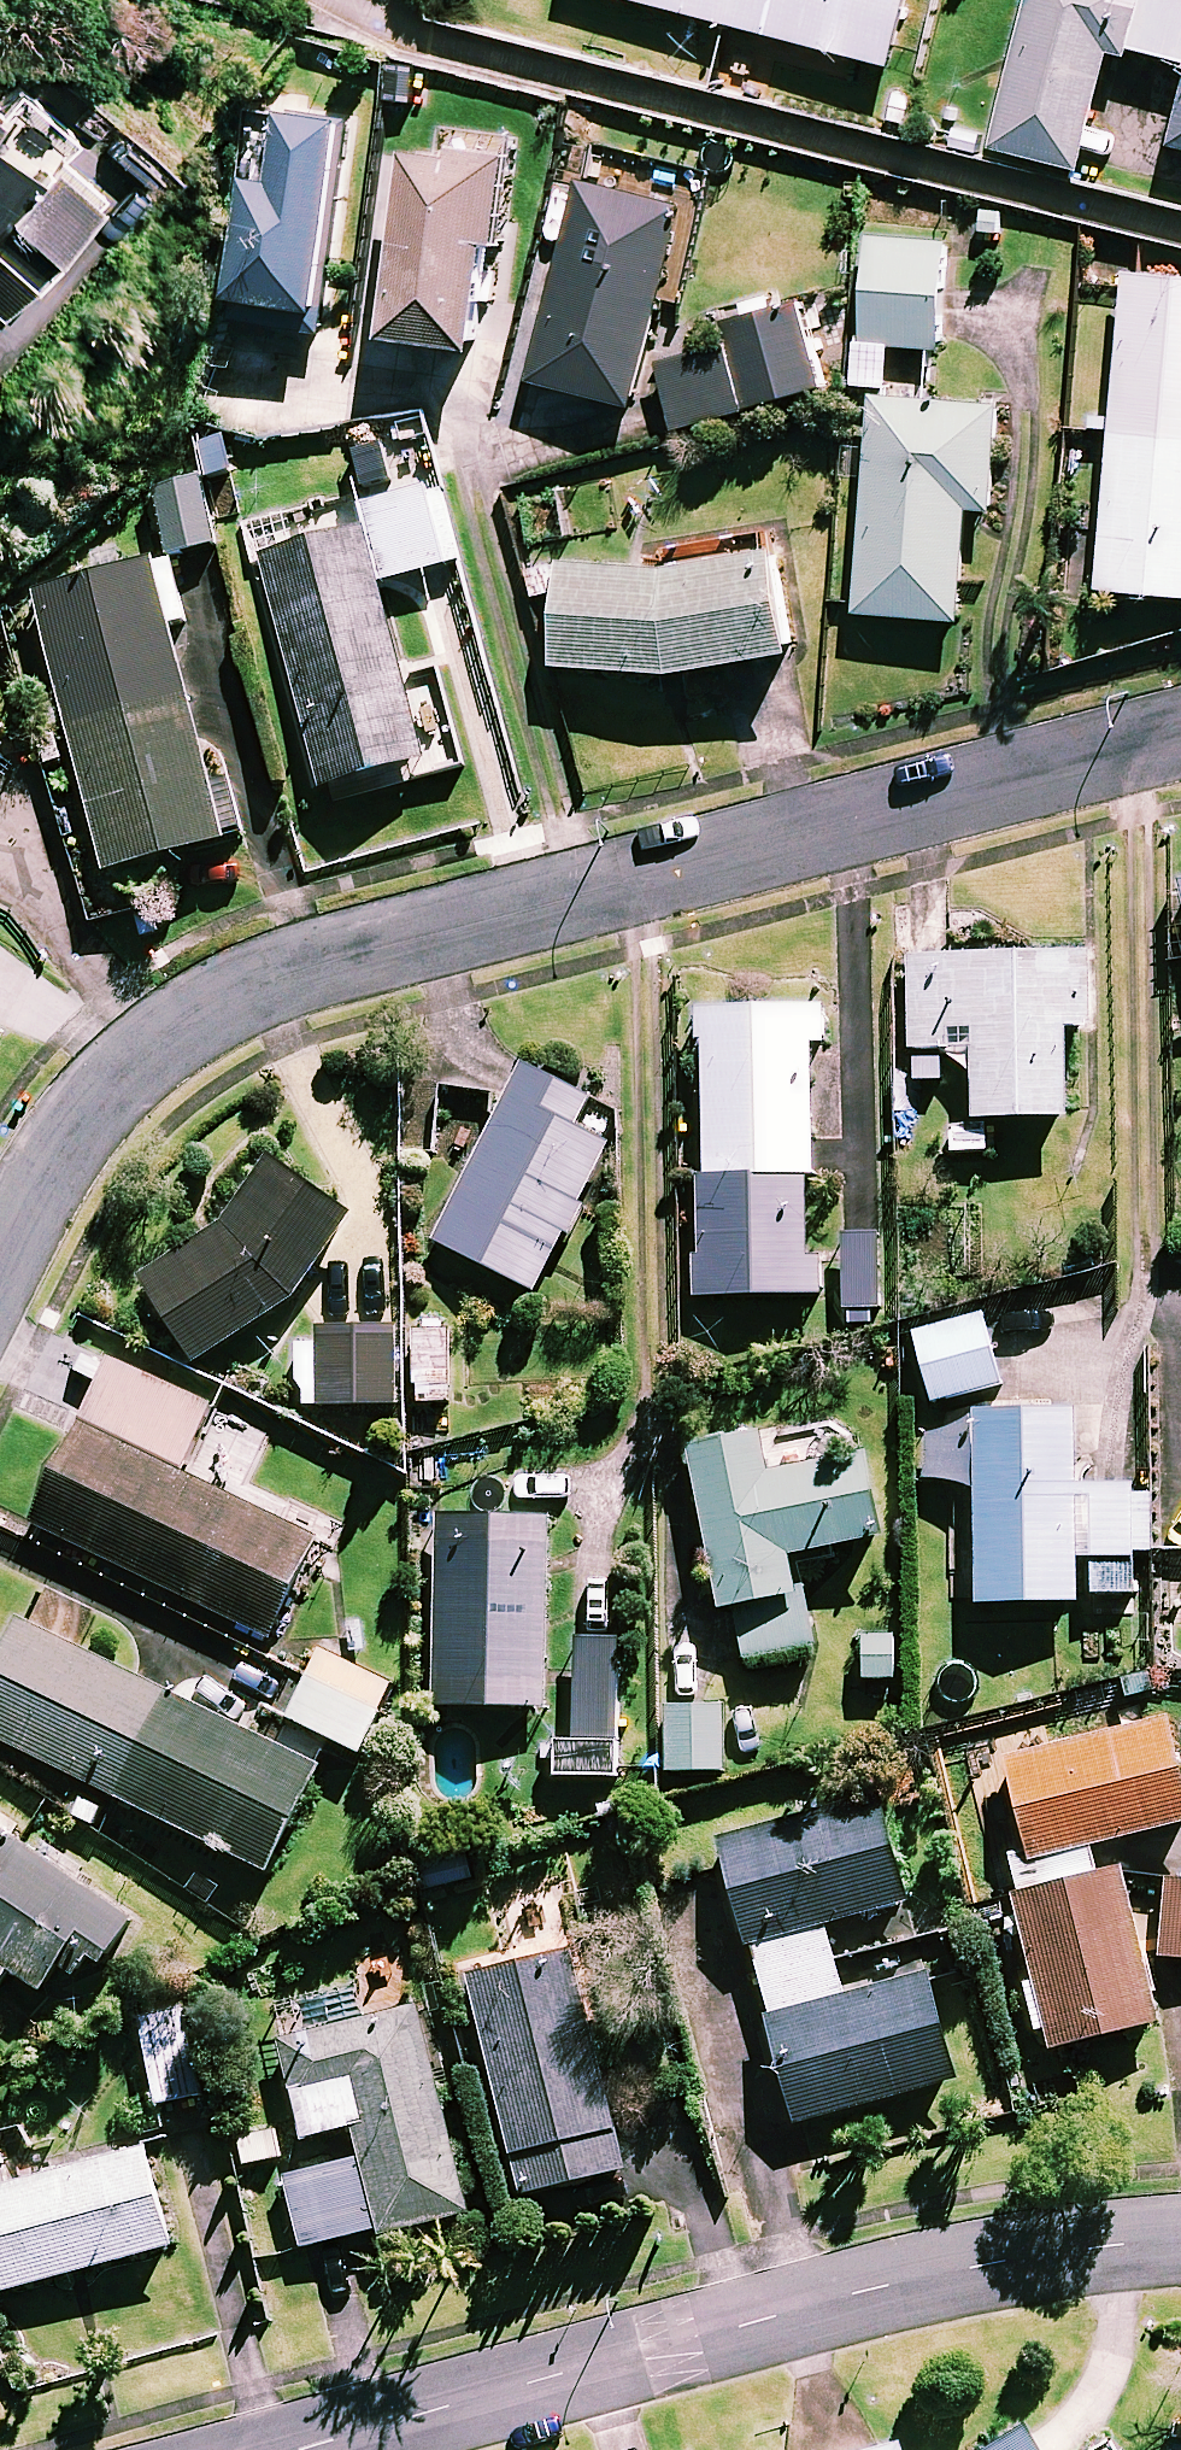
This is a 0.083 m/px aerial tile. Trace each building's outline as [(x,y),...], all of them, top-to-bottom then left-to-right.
[(894,74),(913,0),(605,0),(894,74)] [(1112,63),(1133,68),(1135,58),(1180,69),(1180,0),(1036,0),(996,158),(1083,179),(1112,63)] [(5,321),(86,224),(115,249),(174,180),(76,97),(54,123),(23,96),(0,123),(0,316),(5,321)] [(350,132),(250,119),(226,313),(325,326),(350,132)] [(506,260),(519,164),(461,156),(459,171),(416,165),(390,352),(482,365),(496,259),(506,260)] [(690,205),(587,180),(534,391),(637,416),(690,205)] [(951,251),(868,244),(856,392),(888,395),(891,352),(941,356),(951,251)] [(1180,605),(1180,289),(1128,285),(1103,598),(1180,605)] [(826,397),(803,311),(732,329),(738,349),(658,370),(676,437),(826,397)] [(1002,415),(874,407),(861,622),(964,628),(971,517),(996,518),(1002,415)] [(459,571),(435,480),(248,530),(322,801),(426,773),(378,593),(459,571)] [(215,553),(199,483),(153,494),(169,564),(215,553)] [(793,671),(784,561),(559,580),(567,678),(612,675),(613,686),(793,671)] [(186,625),(170,565),(38,599),(112,885),(226,856),(167,630),(186,625)] [(19,773),(0,759),(0,797),(19,773)] [(952,1126),(952,1158),(989,1158),(989,1130),(1066,1131),(1068,1040),(1091,1040),(1092,967),(913,965),(911,1056),(940,1057),(975,1084),(975,1125),(952,1126)] [(825,1021),(695,1018),(695,1048),(705,1049),(701,1306),(821,1308),(822,1269),(810,1268),(814,1054),(825,1054),(825,1021)] [(590,1110),(527,1077),(435,1251),(534,1303),(611,1156),(576,1137),(590,1110)] [(353,1231),(274,1175),(240,1227),(143,1289),(194,1369),(299,1306),(353,1231)] [(880,1242),(846,1241),(843,1324),(877,1325),(880,1242)] [(1000,1393),(983,1320),(915,1336),(932,1409),(1000,1393)] [(451,1332),(416,1333),(416,1410),(451,1410),(451,1332)] [(402,1339),(321,1336),(318,1413),(399,1416),(402,1339)] [(213,1418),(114,1369),(34,1533),(273,1650),(321,1553),(181,1484),(213,1418)] [(1076,1604),(1131,1606),(1132,1559),(1148,1559),(1150,1499),(1078,1497),(1080,1425),(934,1420),(932,1487),(979,1489),(976,1574),(958,1573),(958,1599),(975,1600),(974,1614),(1075,1618),(1076,1604)] [(771,1486),(765,1448),(692,1459),(717,1621),(737,1618),(745,1667),(809,1658),(795,1566),(882,1553),(869,1470),(771,1486)] [(545,1719),(551,1526),(439,1522),(434,1716),(545,1719)] [(323,1781),(311,1775),(321,1757),(281,1736),(272,1755),(21,1627),(0,1668),(0,1748),(86,1791),(73,1817),(107,1834),(120,1809),(270,1885),(323,1781)] [(620,1648),(579,1647),(576,1736),(560,1736),(558,1786),(616,1787),(620,1648)] [(394,1696),(323,1660),(289,1727),(359,1763),(394,1696)] [(727,1779),(724,1716),(667,1718),(670,1782),(727,1779)] [(1168,1728),(1005,1767),(1030,1875),(1010,1880),(1053,2060),(1159,2035),(1122,1878),(1096,1884),(1089,1856),(1180,1834),(1180,1786),(1168,1728)] [(909,1911),(881,1808),(723,1851),(800,2132),(958,2089),(929,1984),(846,2007),(826,1933),(909,1911)] [(0,1837),(0,1993),(10,1979),(44,2003),(74,1961),(102,1980),(135,1932),(0,1837)] [(1167,1889),(1162,1967),(1180,1968),(1180,1890),(1167,1889)] [(626,2180),(575,1961),(469,1985),(520,2205),(626,2180)] [(200,2105),(184,2015),(140,2023),(157,2113),(200,2105)] [(362,2162),(288,2180),(306,2254),(380,2236),(383,2245),(470,2224),(419,2015),(280,2049),(304,2148),(356,2136),(362,2162)] [(239,2135),(248,2175),(288,2166),(279,2126),(239,2135)] [(95,2169),(14,2190),(5,2156),(0,2157),(0,2302),(173,2258),(146,2156),(95,2169)] [(1012,2434),(983,2449),(1021,2449),(1012,2434)]
